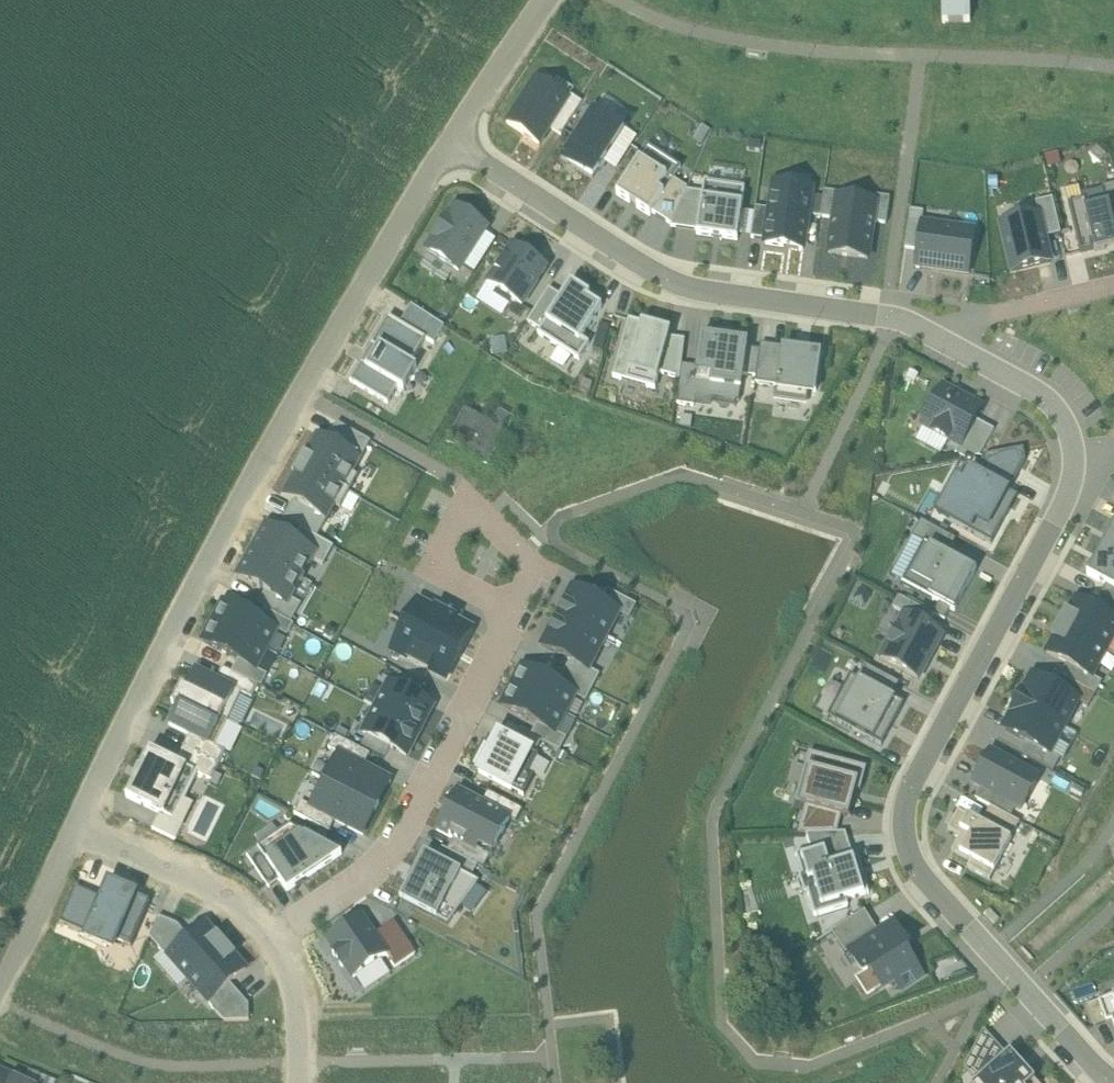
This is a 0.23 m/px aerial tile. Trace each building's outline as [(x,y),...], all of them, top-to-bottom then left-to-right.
[(942,23),(971,23),(971,0),(942,0),(942,23)] [(506,123),(539,145),(568,100),(535,79),(506,123)] [(592,111),(562,159),(593,179),(623,130),(592,111)] [(640,154),(613,195),(651,220),(678,179),(669,174),(675,165),(650,148),(644,157),(640,154)] [(697,235),(738,241),(745,189),(704,183),(703,193),(698,231),(697,235)] [(1103,190),(1106,189),(1113,222),(1113,184),(1102,187),(1103,190)] [(803,250),(812,189),(790,186),(789,195),(774,193),(771,210),(767,240),(766,245),(803,250)] [(1106,189),(1103,190),(1081,195),(1083,201),(1069,204),(1081,253),(1095,249),(1095,252),(1113,247),(1113,222),(1106,189)] [(671,227),(698,231),(703,193),(687,191),(671,227)] [(839,194),(825,192),(821,218),(834,219),(837,198),(839,198),(839,194)] [(890,198),(876,196),(875,203),(876,203),(874,223),(886,224),(890,198)] [(839,198),(837,198),(834,219),(829,254),(868,259),(874,223),(876,203),(875,203),(839,198)] [(1036,203),(1039,215),(1045,238),(1061,235),(1052,199),(1036,203)] [(486,228),(455,208),(427,250),(459,270),(486,228)] [(751,238),(767,240),(771,210),(756,208),(751,238)] [(1045,238),(1039,215),(1001,224),(1012,271),(1051,262),(1045,238)] [(969,274),(975,232),(921,224),(915,266),(969,274)] [(547,267),(513,245),(488,284),(497,290),(494,295),(510,305),(513,300),(519,304),(522,306),(547,267)] [(550,289),(528,322),(541,330),(538,334),(580,361),(590,345),(582,340),(603,308),(588,299),(591,295),(571,283),(562,297),(550,289)] [(389,316),(350,381),(388,404),(399,387),(404,390),(418,367),(412,363),(427,340),(434,344),(446,326),(411,305),(400,323),(389,316)] [(655,389),(660,373),(670,338),(672,331),(629,319),(613,377),(655,389)] [(699,368),(695,397),(736,402),(739,403),(743,375),(747,348),(748,342),(729,339),(729,342),(720,341),(721,338),(702,335),(698,367),(698,368),(699,368)] [(686,340),(670,338),(660,373),(681,379),(683,365),(686,340)] [(743,375),(756,377),(760,350),(747,348),(743,375)] [(782,349),(781,353),(777,386),(776,397),(807,401),(808,391),(816,392),(822,354),(782,349)] [(781,353),(760,350),(756,377),(755,383),(777,386),(781,353)] [(677,404),(694,406),(695,397),(699,368),(698,368),(698,367),(683,365),(681,379),(677,404)] [(975,419),(982,408),(944,387),(923,425),(935,432),(934,434),(948,442),(949,440),(960,445),(961,446),(975,419)] [(736,407),(736,402),(695,397),(694,406),(712,409),(712,404),(736,407)] [(465,409),(447,441),(488,465),(515,419),(499,410),(491,424),(465,409)] [(995,430),(975,419),(961,446),(960,445),(955,454),(965,459),(980,456),(995,430)] [(318,434),(301,465),(349,491),(357,476),(353,474),(361,458),(318,434)] [(962,464),(935,515),(971,535),(972,532),(992,543),(1017,495),(1011,492),(1026,462),(1024,448),(985,455),(977,471),(962,464)] [(349,491),(301,465),(284,496),(327,520),(336,504),(340,507),(349,491)] [(1102,548),(1113,555),(1113,525),(1102,548)] [(265,526),(252,552),(302,577),(311,559),(324,565),(334,545),(301,528),(295,541),(265,526)] [(920,541),(899,579),(954,609),(975,570),(920,541)] [(1102,548),(1087,575),(1106,585),(1113,590),(1113,555),(1102,548)] [(291,598),(302,577),(252,552),(239,577),(266,591),(258,605),(265,609),(292,622),(301,604),(291,598)] [(1106,585),(1100,597),(1103,598),(1113,604),(1113,590),(1106,585)] [(558,617),(605,641),(619,613),(630,619),(637,605),(608,590),(601,602),(573,588),(558,617)] [(1097,610),(1113,620),(1113,604),(1103,598),(1097,610)] [(930,617),(893,599),(888,611),(897,615),(874,661),(916,682),(939,636),(924,629),(930,617)] [(1097,610),(1076,599),(1068,613),(1066,612),(1060,625),(1107,651),(1113,637),(1113,620),(1097,610)] [(222,601),(211,623),(267,651),(278,631),(288,636),(294,624),(292,622),(265,609),(259,621),(222,601)] [(419,601),(405,626),(460,654),(473,629),(419,601)] [(591,669),(605,641),(558,617),(543,647),(571,661),(564,674),(593,689),(601,674),(591,669)] [(257,671),(267,651),(211,623),(201,643),(237,662),(232,673),(258,686),(262,688),(268,676),(257,671)] [(1107,651),(1060,625),(1053,637),(1055,639),(1047,653),(1067,664),(1092,677),(1093,676),(1107,651)] [(447,679),(460,654),(405,626),(392,651),(447,679)] [(900,683),(865,664),(858,678),(851,674),(828,717),(882,745),(905,703),(893,697),(900,683)] [(1092,677),(1067,664),(1061,676),(1096,695),(1103,682),(1093,676),(1092,677)] [(510,685),(568,715),(577,697),(587,702),(593,689),(564,674),(558,685),(521,665),(510,685)] [(182,685),(178,695),(228,721),(243,693),(252,698),(258,686),(232,673),(223,668),(216,680),(197,670),(188,688),(182,685)] [(390,683),(377,708),(420,731),(433,706),(417,697),(423,685),(400,673),(394,685),(390,683)] [(1061,676),(1055,688),(1080,701),(1079,702),(1089,707),(1096,695),(1061,676)] [(1079,702),(1080,701),(1055,688),(1038,679),(1030,693),(1025,690),(1018,702),(1065,728),(1079,702)] [(559,733),(568,715),(510,685),(499,707),(537,726),(532,735),(543,741),(561,750),(567,738),(559,733)] [(179,708),(170,725),(190,736),(184,747),(219,765),(226,752),(215,747),(228,721),(178,695),(172,705),(179,708)] [(1065,728),(1018,702),(1011,715),(1017,718),(1009,732),(1026,741),(1050,755),(1051,754),(1065,728)] [(377,708),(364,733),(367,735),(361,746),(385,758),(391,747),(407,756),(420,731),(377,708)] [(484,741),(470,768),(525,796),(535,776),(529,774),(539,754),(536,753),(543,741),(532,735),(509,723),(502,736),(498,733),(492,745),(484,741)] [(338,753),(324,779),(378,807),(392,780),(365,766),(371,754),(336,736),(329,748),(338,753)] [(1050,755),(1026,741),(1019,753),(1054,772),(1061,759),(1051,754),(1050,755)] [(219,765),(184,747),(177,762),(151,749),(126,797),(160,814),(153,828),(176,840),(195,804),(185,800),(198,774),(211,781),(219,765)] [(993,750),(973,785),(1022,812),(1041,776),(993,750)] [(862,774),(803,756),(790,805),(802,809),(794,836),(845,836),(862,774)] [(301,801),(295,814),(330,832),(335,820),(363,835),(378,807),(324,779),(311,806),(301,801)] [(457,791),(437,830),(454,838),(448,850),(478,866),(484,869),(490,857),(510,818),(518,821),(523,810),(488,792),(483,803),(457,791)] [(980,820),(949,804),(935,830),(954,840),(944,859),(987,882),(1016,827),(985,810),(980,820)] [(291,826),(247,855),(270,887),(280,880),(288,892),(342,854),(291,826)] [(822,845),(790,854),(807,913),(863,897),(850,853),(826,860),(822,845)] [(426,853),(401,900),(448,924),(480,882),(472,878),(478,866),(448,850),(443,848),(437,859),(426,853)] [(76,887),(60,923),(86,934),(84,938),(115,952),(119,941),(132,946),(151,901),(139,896),(140,893),(109,879),(101,898),(76,887)] [(878,927),(867,910),(836,929),(873,991),(925,960),(897,915),(878,927)] [(361,916),(328,939),(337,952),(333,954),(342,967),(346,965),(355,978),(388,956),(396,967),(417,953),(395,921),(374,935),(361,916)] [(149,938),(187,981),(228,945),(207,921),(190,936),(179,924),(158,917),(149,938)] [(228,945),(187,981),(223,1021),(250,1019),(249,1005),(232,986),(250,970),(228,945)] [(1099,1001),(1107,1023),(1112,1021),(1113,1026),(1113,996),(1099,1001)] [(1099,1001),(1087,1006),(1095,1028),(1107,1023),(1099,1001)] [(964,1068),(978,1082),(1008,1056),(985,1031),(964,1068)] [(978,1082),(977,1082),(1037,1082),(1011,1053),(1008,1056),(978,1082)] [(27,1071),(21,1082),(52,1082),(27,1071)] [(0,1075),(0,1082),(17,1082),(0,1075)]
